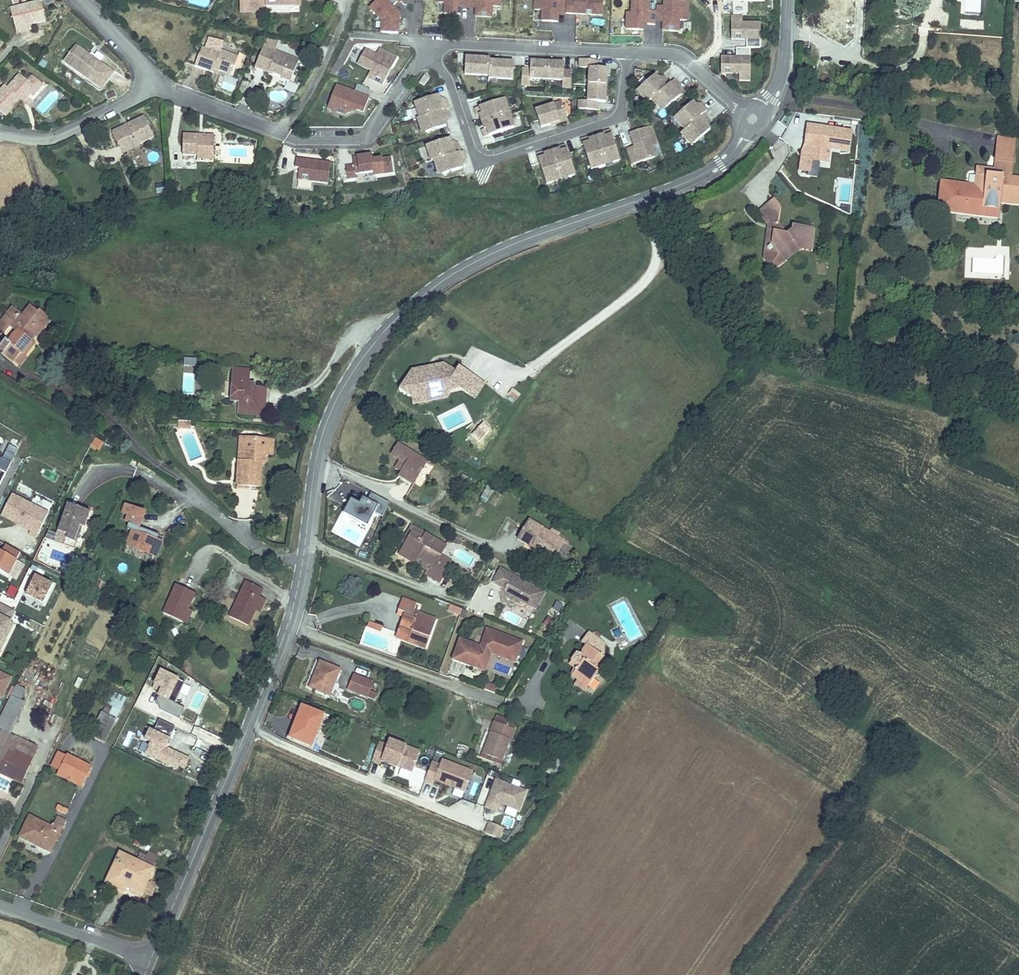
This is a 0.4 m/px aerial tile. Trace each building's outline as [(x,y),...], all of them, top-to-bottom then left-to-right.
[(240,13),(297,12),(297,0),(240,0),(240,13)] [(398,34),(399,14),(393,5),(398,0),(377,0),(370,6),(381,20),(381,33),(398,34)] [(469,5),(469,0),(438,0),(438,3),(445,3),(445,14),(461,15),(461,8),(461,4),(469,5)] [(469,5),(476,6),(476,9),(476,16),(492,17),(492,6),(500,7),(501,0),(469,0),(469,5)] [(567,0),(535,0),(535,10),(543,10),(542,21),(558,22),(559,13),(566,13),(567,0)] [(571,0),(567,0),(566,13),(603,15),(603,0),(575,0),(571,0)] [(614,0),(612,16),(620,17),(622,2),(614,0)] [(656,25),(656,23),(656,19),(656,11),(649,11),(649,0),(632,0),(632,13),(627,13),(626,30),(643,31),(644,24),(644,20),(648,20),(648,25),(656,25)] [(656,19),(664,20),(663,23),(663,31),(679,31),(680,20),(687,21),(688,1),(673,0),(664,0),(664,6),(657,5),(656,11),(656,19)] [(981,0),(964,0),(964,14),(980,14),(981,0)] [(45,21),(40,1),(10,9),(16,28),(30,24),(45,21)] [(731,15),(731,39),(747,39),(747,48),(736,48),(736,57),(721,57),(721,73),(739,73),(739,81),(750,81),(750,48),(761,48),(761,23),(742,23),(742,15),(731,15)] [(31,30),(30,24),(16,28),(17,33),(31,30)] [(799,44),(809,44),(809,30),(799,30),(799,44)] [(221,50),(224,41),(209,37),(206,44),(221,50)] [(231,75),(238,56),(221,50),(206,44),(205,48),(202,47),(195,65),(213,72),(215,69),(231,75)] [(89,80),(101,63),(89,54),(76,45),(64,62),(89,80)] [(293,75),(299,61),(264,47),(255,68),(269,73),(270,72),(273,73),(282,77),(283,77),(285,71),(293,75)] [(383,85),(397,58),(380,49),(376,55),(365,50),(357,64),(371,71),(374,73),(371,79),(383,85)] [(103,60),(91,52),(89,54),(101,63),(103,60)] [(466,57),(465,75),(476,75),(476,78),(489,79),(490,61),(490,59),(481,58),(478,61),(474,61),(474,58),(466,57)] [(597,68),(597,60),(580,59),(580,68),(590,68),(588,100),(578,100),(578,108),(595,109),(596,101),(603,102),(603,97),(606,95),(607,75),(604,73),(604,68),(597,68)] [(499,61),(490,61),(489,79),(513,80),(514,62),(506,62),(505,65),(501,64),(499,61)] [(547,80),(548,62),(538,62),(535,65),(531,64),(531,69),(522,69),(522,86),(530,86),(531,79),(547,80)] [(548,62),(547,80),(563,81),(563,88),(571,89),(572,71),(563,70),(564,66),(560,66),(557,63),(548,62)] [(290,82),(293,75),(285,71),(283,77),(282,77),(281,78),(290,82)] [(30,94),(36,88),(28,81),(20,74),(8,88),(5,85),(0,92),(0,111),(6,117),(18,103),(17,102),(19,99),(21,100),(23,102),(30,94)] [(652,100),(659,109),(666,109),(681,95),(680,94),(676,90),(680,86),(674,80),(670,83),(664,77),(660,81),(656,76),(655,75),(640,89),(640,96),(648,104),(652,100)] [(42,85),(32,76),(28,81),(36,88),(30,94),(33,96),(42,85)] [(425,76),(419,84),(424,87),(430,79),(425,76)] [(368,97),(371,89),(358,84),(355,92),(337,85),(330,102),(339,106),(337,112),(345,115),(352,112),(353,108),(357,110),(364,112),(370,97),(368,97)] [(439,96),(438,95),(419,101),(416,107),(420,118),(417,119),(421,130),(427,133),(446,126),(444,119),(449,117),(446,109),(449,108),(446,100),(441,102),(439,96)] [(482,114),(487,128),(485,129),(482,130),(485,137),(514,127),(512,120),(510,121),(505,106),(507,105),(505,98),(475,108),(477,115),(480,114),(482,114)] [(339,106),(330,102),(328,108),(337,112),(339,106)] [(562,102),(535,111),(541,127),(551,124),(567,118),(562,102)] [(678,116),(677,123),(685,131),(681,135),(688,143),(695,144),(710,130),(705,124),(709,121),(708,119),(704,114),(708,111),(702,104),(698,108),(694,103),(693,102),(678,116)] [(154,137),(144,116),(128,125),(130,128),(125,131),(123,127),(112,133),(123,154),(140,146),(139,144),(154,137)] [(670,141),(664,122),(641,129),(645,141),(647,145),(639,148),(644,161),(666,154),(663,143),(670,141)] [(830,149),(849,152),(852,128),(804,123),(799,173),(817,175),(818,162),(828,163),(830,149)] [(620,160),(610,130),(603,133),(604,135),(605,137),(590,142),(589,140),(589,137),(581,140),(591,170),(598,167),(598,165),(612,160),(613,162),(620,160)] [(214,156),(214,135),(183,134),(183,155),(198,156),(214,156)] [(444,175),(463,168),(460,161),(466,159),(463,151),(461,152),(458,144),(453,145),(451,139),(450,138),(431,144),(428,150),(432,161),(434,161),(437,171),(444,175)] [(996,160),(1013,162),(1015,142),(998,140),(996,160)] [(575,175),(566,145),(558,147),(559,150),(560,152),(545,157),(545,155),(544,152),(537,155),(546,184),(554,182),(553,180),(567,175),(568,177),(575,175)] [(125,157),(141,149),(140,146),(123,154),(125,157)] [(372,155),(353,158),(354,165),(346,166),(348,180),(357,179),(356,174),(374,172),(375,176),(394,173),(391,157),(373,160),(372,155)] [(328,184),(331,162),(297,158),(295,168),(299,168),(298,180),(328,184)] [(991,175),(994,176),(1011,178),(1013,162),(996,160),(995,170),(991,169),(991,175)] [(939,209),(983,214),(984,208),(999,210),(1000,202),(1001,198),(1018,200),(1018,179),(1011,178),(994,176),(991,175),(991,169),(978,168),(977,171),(976,186),(966,184),(942,182),(939,209)] [(810,249),(812,228),(793,226),(793,229),(786,234),(784,236),(781,236),(782,233),(782,229),(775,220),(777,219),(779,208),(773,200),(758,211),(768,224),(774,233),(768,237),(774,245),(766,251),(777,265),(800,248),(803,248),(810,249)] [(778,267),(803,248),(800,248),(777,265),(778,267)] [(777,265),(766,251),(765,259),(772,266),(777,265)] [(15,361),(21,354),(24,356),(34,344),(30,340),(34,336),(36,337),(50,320),(39,311),(37,313),(30,307),(18,322),(22,326),(18,331),(9,342),(6,340),(0,347),(0,348),(4,351),(3,353),(14,362),(15,361)] [(21,314),(12,308),(0,322),(0,329),(5,334),(21,314)] [(18,331),(22,326),(18,322),(13,328),(18,331)] [(20,365),(26,357),(24,356),(21,354),(15,361),(20,365)] [(197,366),(198,359),(184,358),(184,366),(197,366)] [(468,394),(478,378),(459,366),(455,372),(443,364),(437,366),(434,370),(427,371),(426,368),(411,371),(399,390),(415,400),(420,394),(439,390),(443,393),(449,382),(468,394)] [(264,416),(266,388),(254,387),(254,386),(253,389),(248,389),(249,383),(250,370),(233,369),(232,383),(237,383),(237,392),(235,392),(234,402),(238,402),(238,414),(264,416)] [(475,398),(485,382),(478,378),(468,394),(475,398)] [(413,405),(447,397),(454,385),(449,382),(443,393),(439,390),(420,394),(415,400),(413,405)] [(513,388),(508,394),(516,400),(521,394),(513,388)] [(481,438),(487,430),(481,425),(475,433),(481,438)] [(260,487),(262,464),(265,464),(265,454),(267,439),(244,438),(243,462),(239,461),(237,485),(260,487)] [(273,455),(274,440),(267,439),(265,454),(273,455)] [(414,484),(427,462),(397,444),(391,454),(401,460),(406,463),(401,471),(399,475),(414,484)] [(401,471),(406,463),(401,460),(396,468),(401,471)] [(383,516),(390,502),(367,491),(359,506),(350,502),(344,514),(368,526),(375,513),(383,516)] [(29,534),(36,537),(48,513),(13,493),(2,514),(21,524),(23,522),(26,524),(25,526),(31,530),(29,534)] [(157,539),(152,537),(154,533),(140,527),(146,513),(126,505),(123,513),(128,515),(125,522),(129,524),(127,529),(132,531),(129,540),(127,539),(125,542),(128,543),(127,545),(156,556),(162,541),(157,539)] [(85,528),(90,513),(87,511),(77,508),(76,511),(66,508),(58,531),(67,535),(66,539),(77,543),(80,533),(78,532),(80,526),(82,527),(85,528)] [(558,537),(529,520),(517,539),(545,555),(544,556),(548,559),(551,555),(549,553),(551,549),(558,537)] [(359,541),(362,532),(345,525),(342,534),(359,541)] [(411,534),(415,528),(411,526),(402,542),(405,544),(411,534)] [(415,528),(411,534),(421,541),(425,534),(415,528)] [(77,543),(66,539),(67,535),(58,531),(54,542),(75,549),(77,543)] [(441,555),(446,546),(425,534),(421,541),(411,534),(405,544),(399,554),(411,561),(414,555),(434,567),(431,572),(428,576),(440,583),(452,562),(441,555)] [(458,545),(461,539),(460,539),(452,535),(448,543),(458,545)] [(558,553),(565,541),(558,537),(551,549),(558,553)] [(6,545),(2,552),(0,551),(0,571),(8,575),(20,553),(6,545)] [(434,567),(414,555),(411,561),(428,570),(431,572),(434,567)] [(544,591),(500,569),(493,583),(501,587),(504,585),(508,597),(519,603),(520,601),(535,609),(544,591)] [(95,587),(99,580),(88,574),(83,581),(95,588),(95,587)] [(35,577),(26,595),(44,604),(53,586),(35,577)] [(255,610),(262,598),(260,596),(263,589),(246,581),(229,617),(248,626),(255,610)] [(188,609),(195,594),(176,585),(163,613),(182,622),(188,609)] [(260,613),(266,600),(262,598),(255,610),(260,613)] [(0,603),(0,643),(4,635),(6,637),(13,623),(10,622),(15,611),(0,603)] [(460,615),(463,609),(451,604),(448,611),(460,615)] [(187,624),(193,611),(188,609),(182,622),(187,624)] [(426,648),(436,620),(406,610),(399,627),(411,632),(408,642),(426,648)] [(533,617),(527,631),(534,634),(541,620),(533,617)] [(408,642),(411,632),(399,627),(396,637),(408,642)] [(517,659),(523,642),(487,628),(481,646),(460,639),(452,660),(477,669),(481,658),(486,659),(489,650),(517,659)] [(585,644),(592,634),(589,632),(582,642),(585,644)] [(598,669),(604,661),(605,644),(592,634),(585,644),(587,646),(583,651),(582,657),(582,659),(583,660),(578,666),(575,666),(572,675),(578,680),(588,687),(599,671),(598,669)] [(517,659),(489,650),(486,659),(481,658),(477,669),(485,672),(492,654),(516,663),(517,659)] [(330,695),(340,669),(320,661),(310,687),(330,695)] [(185,708),(171,702),(181,680),(161,670),(151,691),(161,696),(156,708),(180,719),(185,708)] [(11,678),(0,673),(0,697),(1,698),(11,678)] [(369,690),(373,682),(354,675),(350,684),(348,689),(374,699),(377,693),(369,690)] [(176,700),(198,712),(211,690),(189,677),(176,700)] [(588,687),(578,680),(575,684),(585,691),(588,687)] [(487,683),(485,690),(496,693),(498,686),(487,683)] [(21,701),(25,692),(15,687),(11,696),(19,700),(21,701)] [(126,699),(110,691),(108,696),(124,704),(126,699)] [(73,692),(68,706),(72,708),(77,694),(73,692)] [(23,702),(21,701),(19,701),(19,700),(11,696),(0,718),(0,731),(2,732),(7,733),(23,702)] [(120,711),(124,704),(108,696),(104,704),(106,705),(103,710),(117,717),(120,711)] [(311,746),(323,715),(302,707),(290,737),(311,746)] [(105,742),(116,719),(117,717),(103,710),(102,713),(91,735),(105,742)] [(507,723),(509,720),(497,715),(494,722),(515,729),(516,726),(507,723)] [(158,722),(156,732),(172,736),(174,726),(158,722)] [(502,761),(515,729),(494,722),(482,754),(502,761)] [(152,730),(141,755),(184,773),(191,758),(168,748),(172,739),(152,730)] [(14,737),(7,733),(2,732),(0,737),(0,767),(14,737)] [(37,748),(14,737),(0,767),(0,773),(21,782),(37,748)] [(379,740),(371,760),(380,763),(381,760),(411,771),(419,751),(389,740),(387,743),(379,740)] [(464,760),(469,747),(461,745),(457,757),(464,760)] [(60,770),(66,756),(59,753),(52,767),(59,770),(60,770)] [(502,761),(482,754),(481,757),(501,764),(502,761)] [(83,783),(91,768),(67,755),(60,770),(59,770),(59,771),(83,783)] [(554,777),(563,763),(556,758),(546,772),(554,777)] [(438,772),(430,769),(423,788),(431,791),(433,787),(463,799),(471,779),(440,767),(438,772)] [(83,783),(59,771),(58,774),(82,786),(83,783)] [(526,791),(497,780),(487,807),(497,811),(501,801),(506,802),(505,805),(519,810),(526,791)] [(51,852),(66,822),(57,817),(52,827),(30,816),(19,836),(42,848),(45,841),(49,842),(45,849),(51,852)] [(503,829),(490,823),(486,833),(499,839),(503,829)] [(156,865),(158,855),(138,850),(136,860),(156,865)] [(144,888),(153,869),(120,854),(107,882),(118,887),(121,882),(122,880),(126,882),(125,883),(142,891),(142,890),(144,888)] [(153,896),(157,888),(146,882),(144,888),(142,890),(153,896)]
